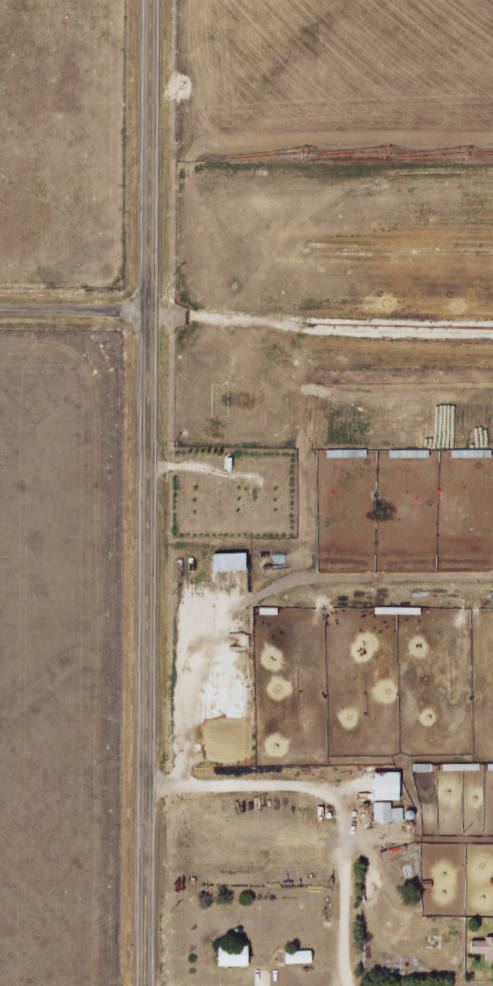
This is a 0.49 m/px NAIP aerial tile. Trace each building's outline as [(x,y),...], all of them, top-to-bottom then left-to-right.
[(210,553),(210,569),(246,568),(246,553),(210,553)] [(396,772),(369,772),(370,800),(397,800),(396,772)] [(401,821),(401,808),(389,808),(389,802),(372,802),(372,821),(401,821)] [(492,960),(492,941),(490,940),(469,939),(468,954),(484,954),(484,960),(492,960)] [(245,966),(246,946),(215,945),(215,965),(245,966)]
